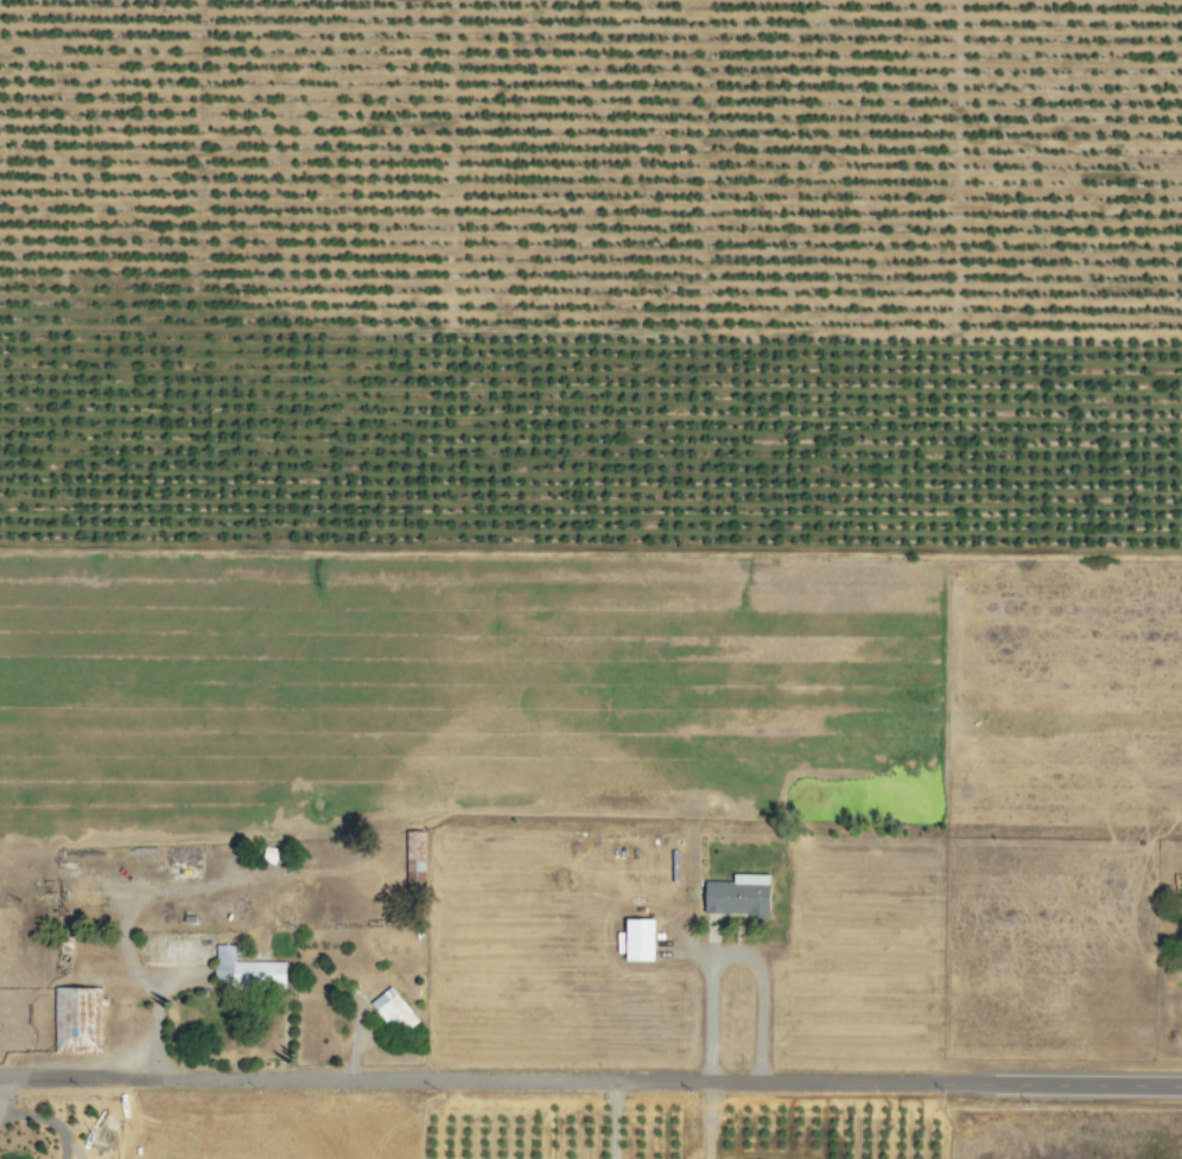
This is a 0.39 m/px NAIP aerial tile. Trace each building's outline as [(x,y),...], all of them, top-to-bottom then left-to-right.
[(400,832),(401,889),(420,889),(419,832),(400,832)] [(767,875),(729,874),(729,882),(699,882),(699,915),(766,915),(767,875)] [(614,933),(614,962),(649,961),(648,919),(618,920),(618,933),(614,933)] [(231,962),(230,945),(211,945),(212,980),(225,979),(225,988),(280,987),(280,961),(231,962)] [(394,1036),(413,1022),(387,987),(369,1000),(394,1036)] [(97,988),(49,989),(50,1053),(98,1053),(98,999),(97,999),(97,988)]
